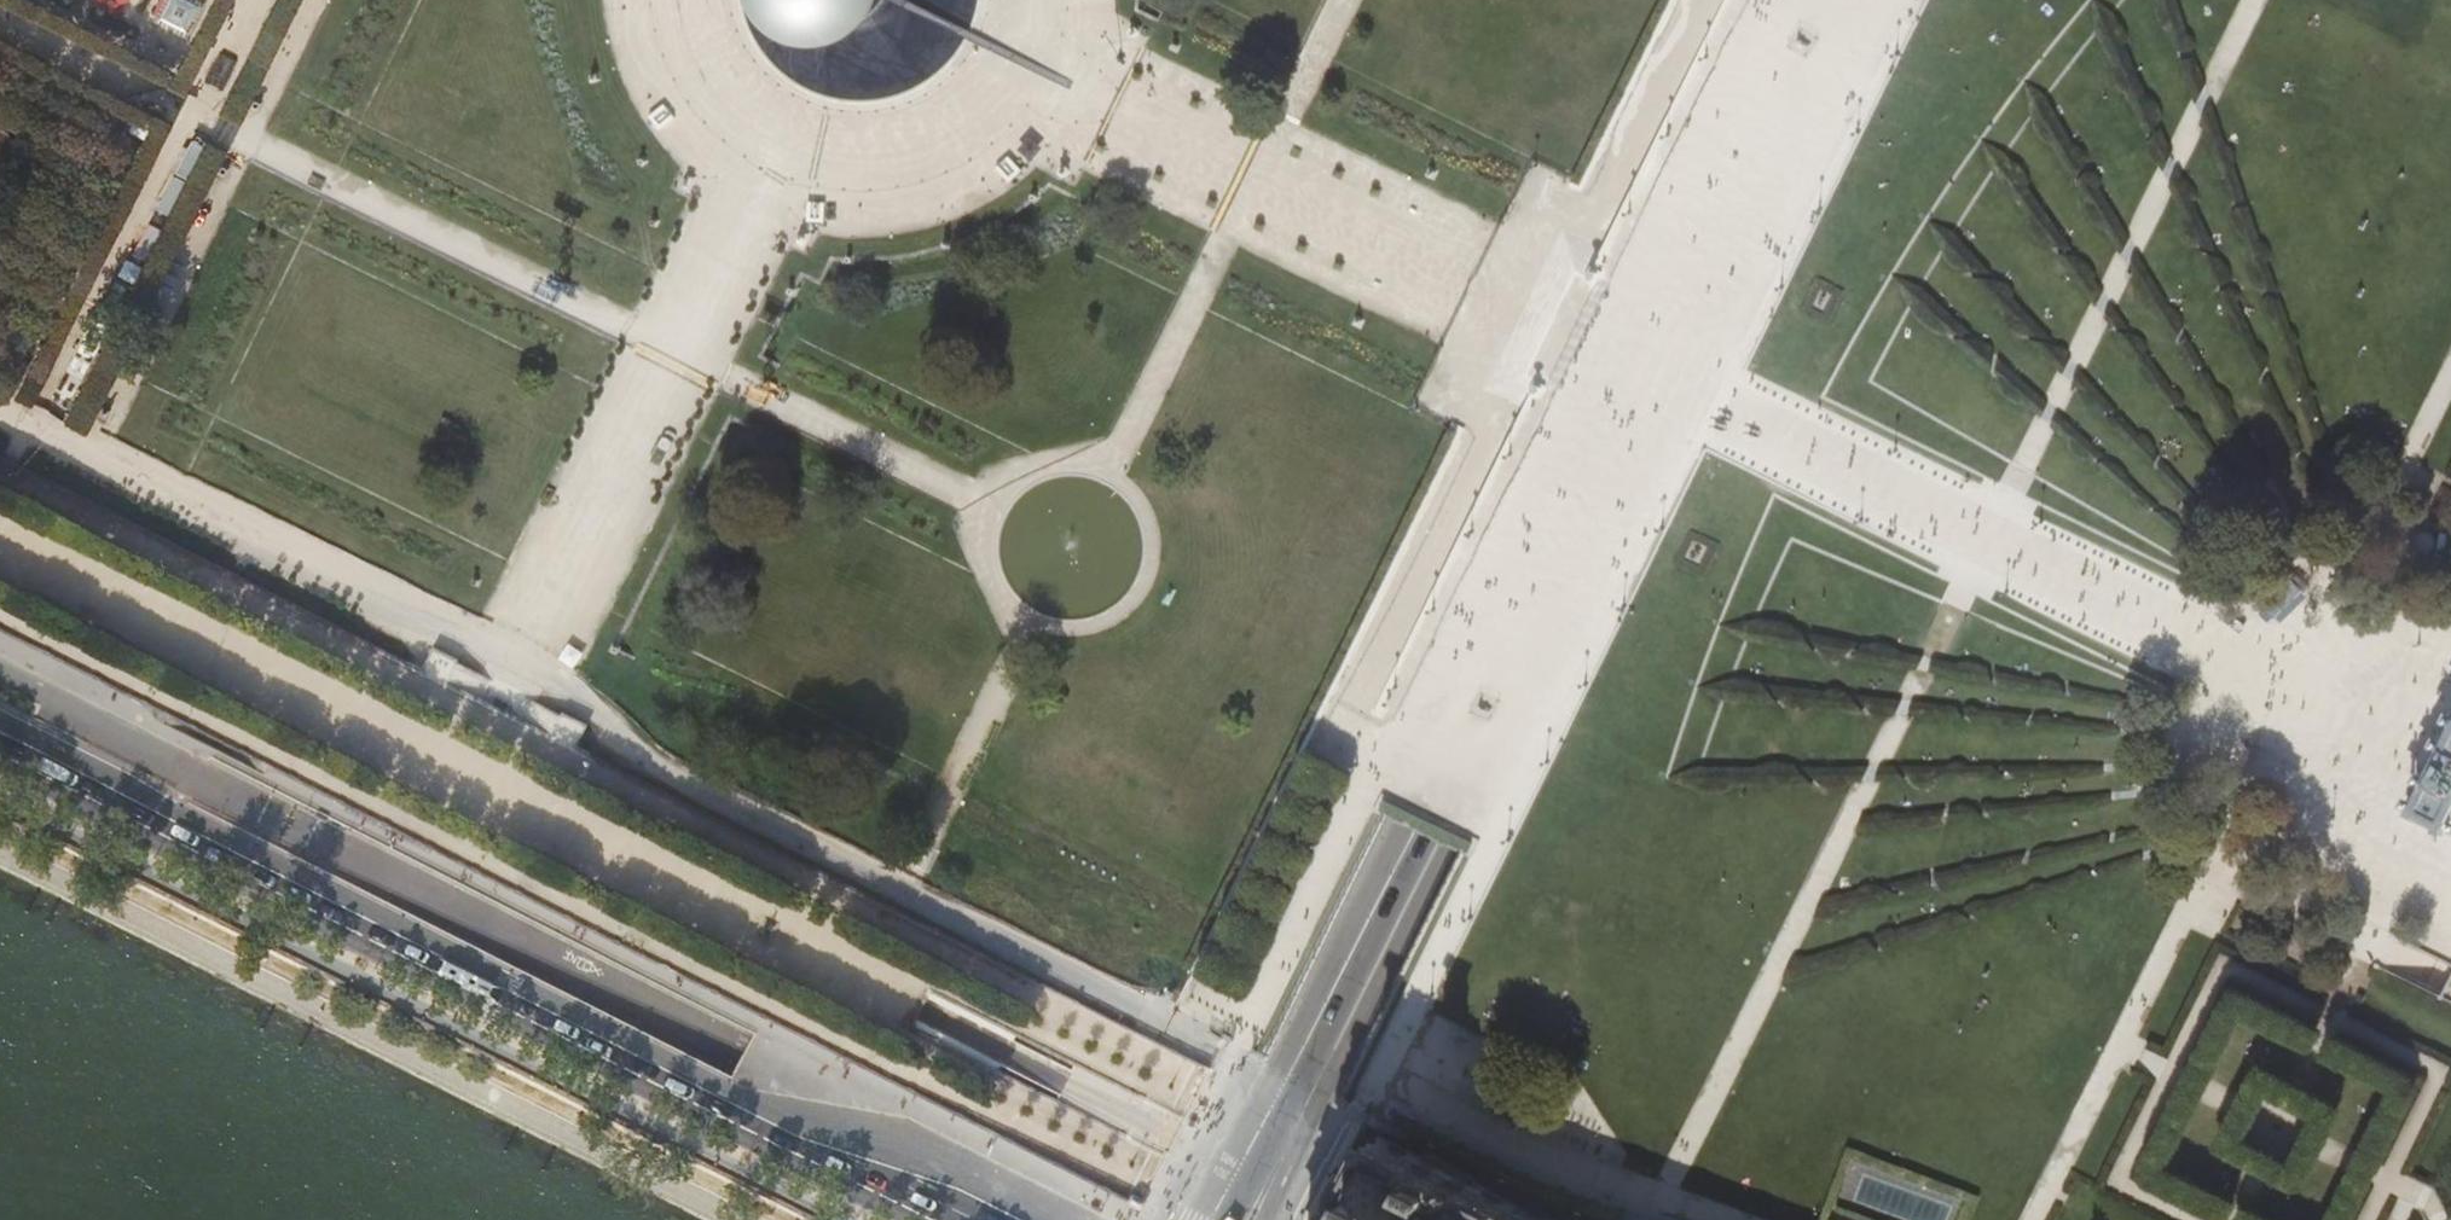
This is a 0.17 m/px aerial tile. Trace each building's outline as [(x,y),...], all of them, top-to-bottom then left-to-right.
[(154,19),(189,36),(206,1),(204,0),(164,0),(154,19)] [(2292,611),(2265,611),(2265,624),(2292,625),(2292,611)] [(2413,810),(2421,814),(2422,812),(2432,817),(2443,823),(2442,825),(2450,829),(2450,827),(2450,732),(2448,738),(2439,734),(2435,743),(2444,747),(2437,760),(2431,773),(2422,769),(2417,778),(2426,782),(2423,790),(2419,798),(2410,794),(2405,803),(2414,807),(2413,810)] [(1175,998),(1169,995),(1165,1003),(1172,1006),(1175,998)] [(1516,1210),(1382,1140),(1365,1173),(1359,1170),(1335,1219),(1544,1219),(1516,1210)]
